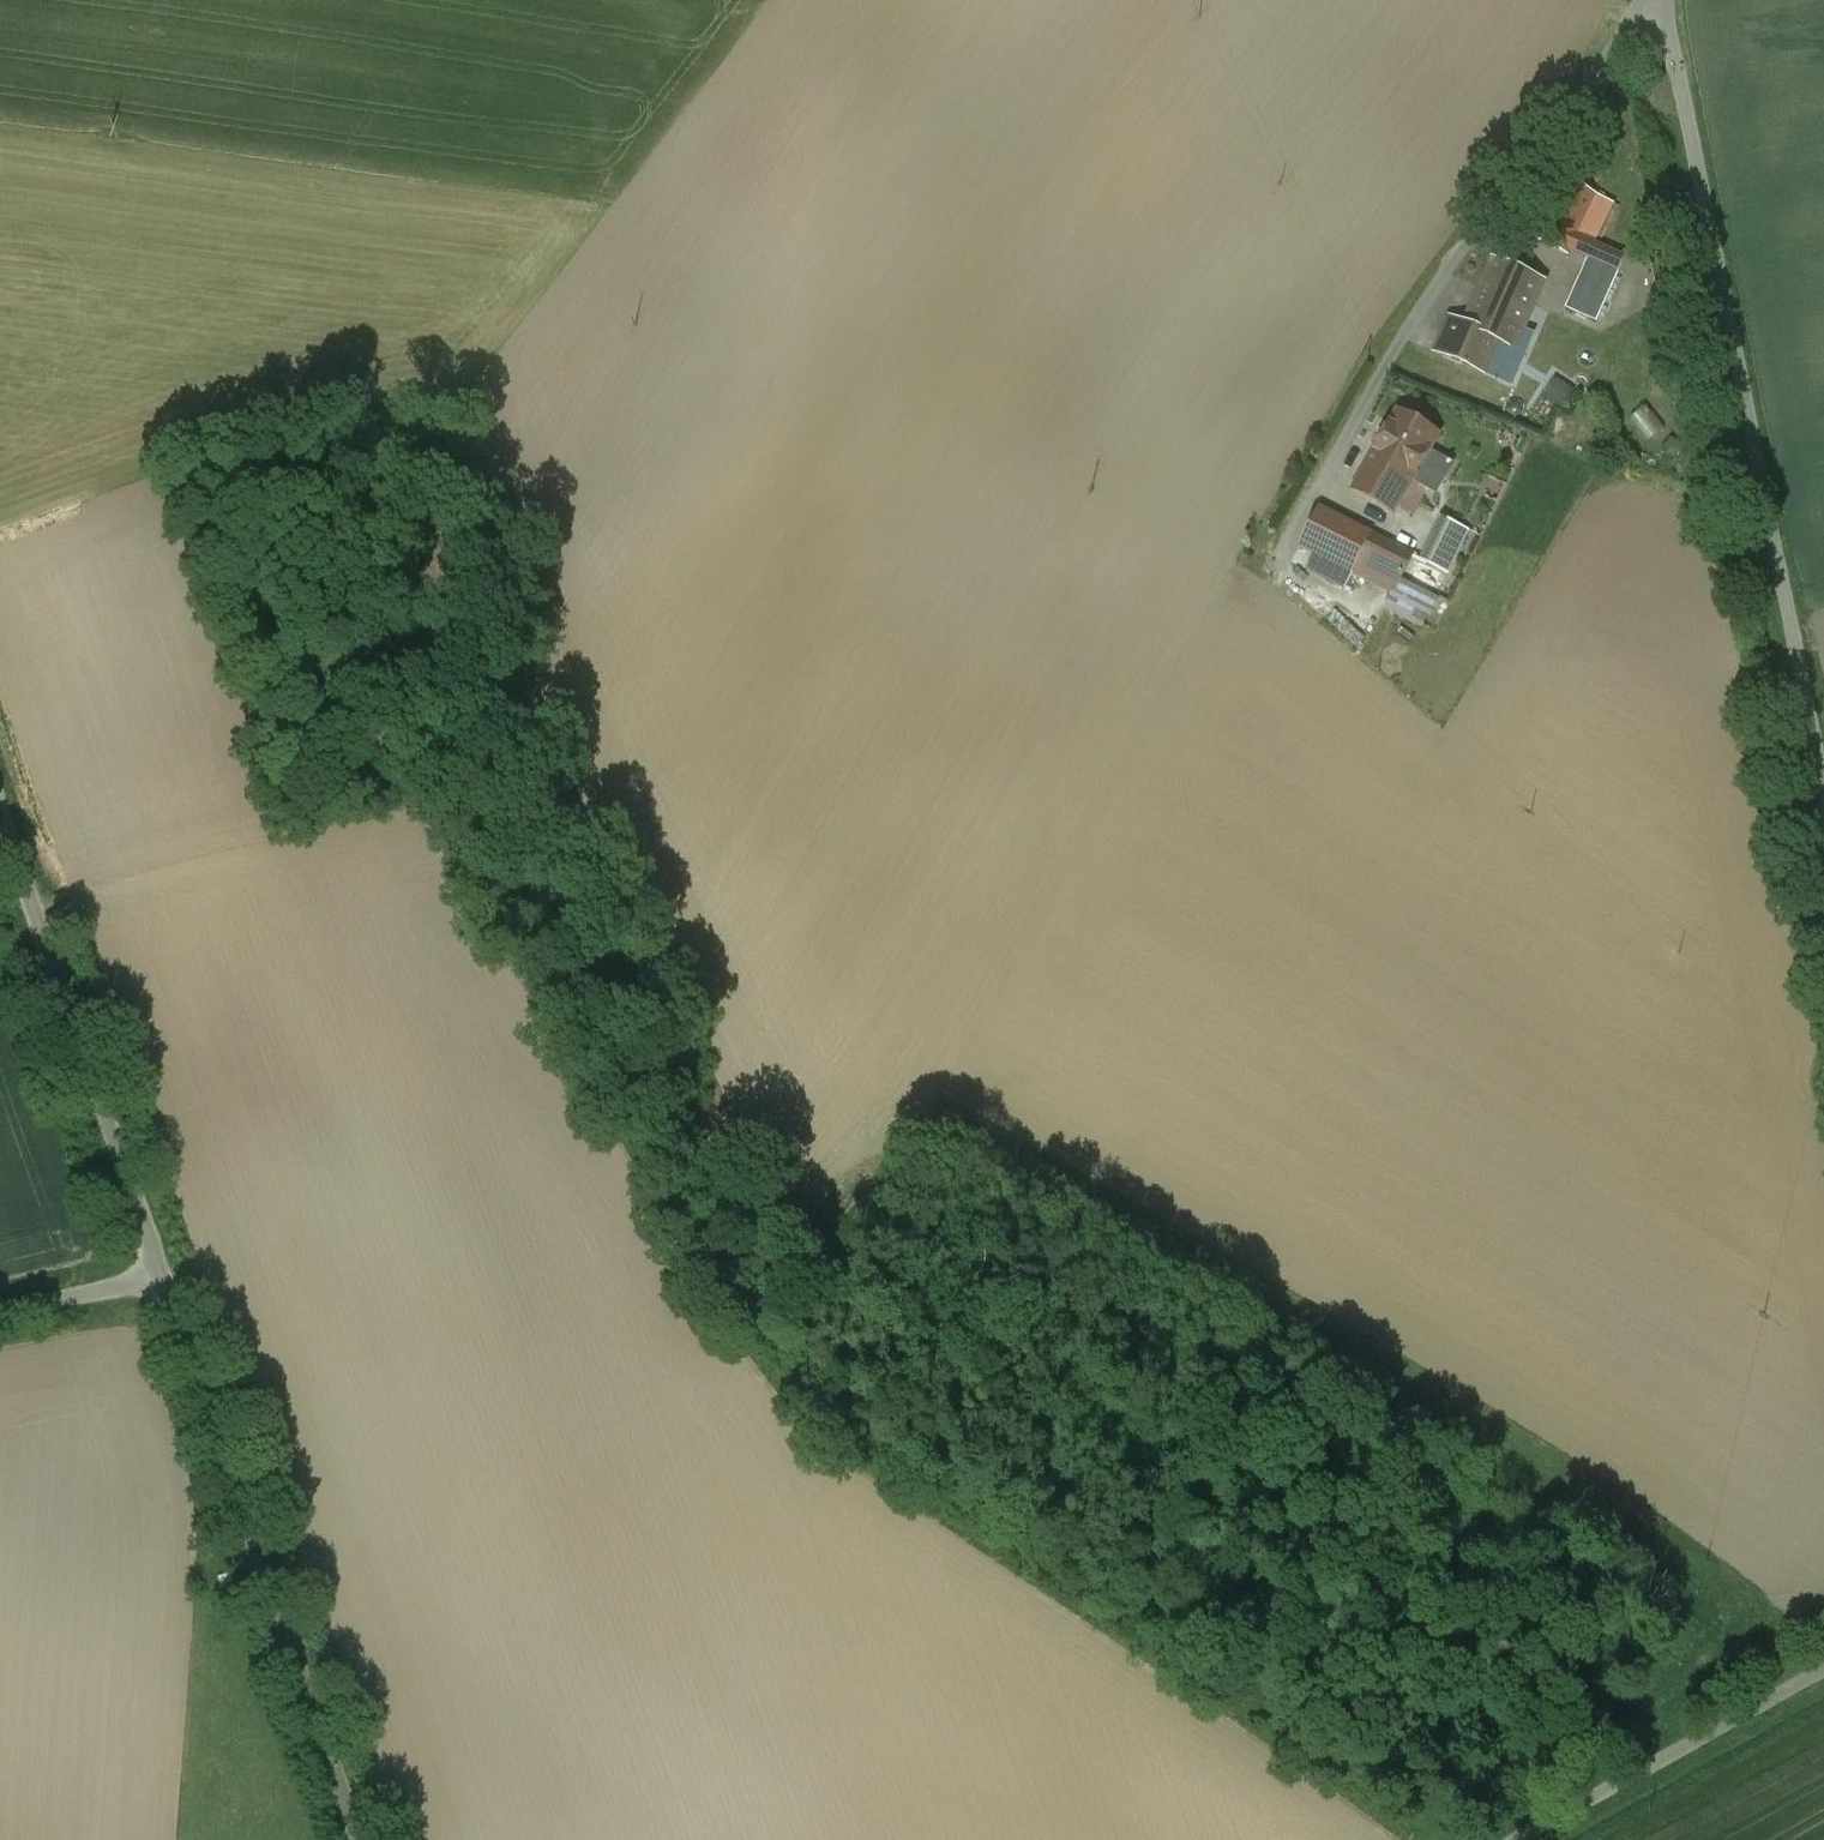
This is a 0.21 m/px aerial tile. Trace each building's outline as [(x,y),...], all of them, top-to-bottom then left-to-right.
[(1569,183),(1538,240),(1567,256),(1598,198),(1569,183)] [(1617,275),(1586,261),(1572,294),(1603,307),(1617,275)] [(1541,282),(1494,262),(1466,327),(1466,328),(1499,343),(1512,349),(1541,282)] [(1466,327),(1450,320),(1435,353),(1485,375),(1499,343),(1466,328),(1466,327)] [(1554,378),(1545,398),(1568,409),(1577,389),(1554,378)] [(1437,437),(1397,415),(1354,490),(1394,513),(1413,480),(1436,493),(1451,466),(1428,453),(1437,437)] [(1333,518),(1318,511),(1300,546),(1315,554),(1333,518)] [(1371,537),(1333,518),(1315,554),(1353,573),(1371,537)] [(1468,531),(1441,518),(1420,562),(1419,562),(1447,576),(1468,531)] [(1413,558),(1371,537),(1353,573),(1393,594),(1394,594),(1413,558)] [(1447,576),(1419,562),(1420,562),(1413,558),(1394,594),(1393,594),(1385,610),(1422,629),(1447,576)] [(1371,603),(1307,570),(1297,592),(1295,595),(1350,644),(1371,603)]
